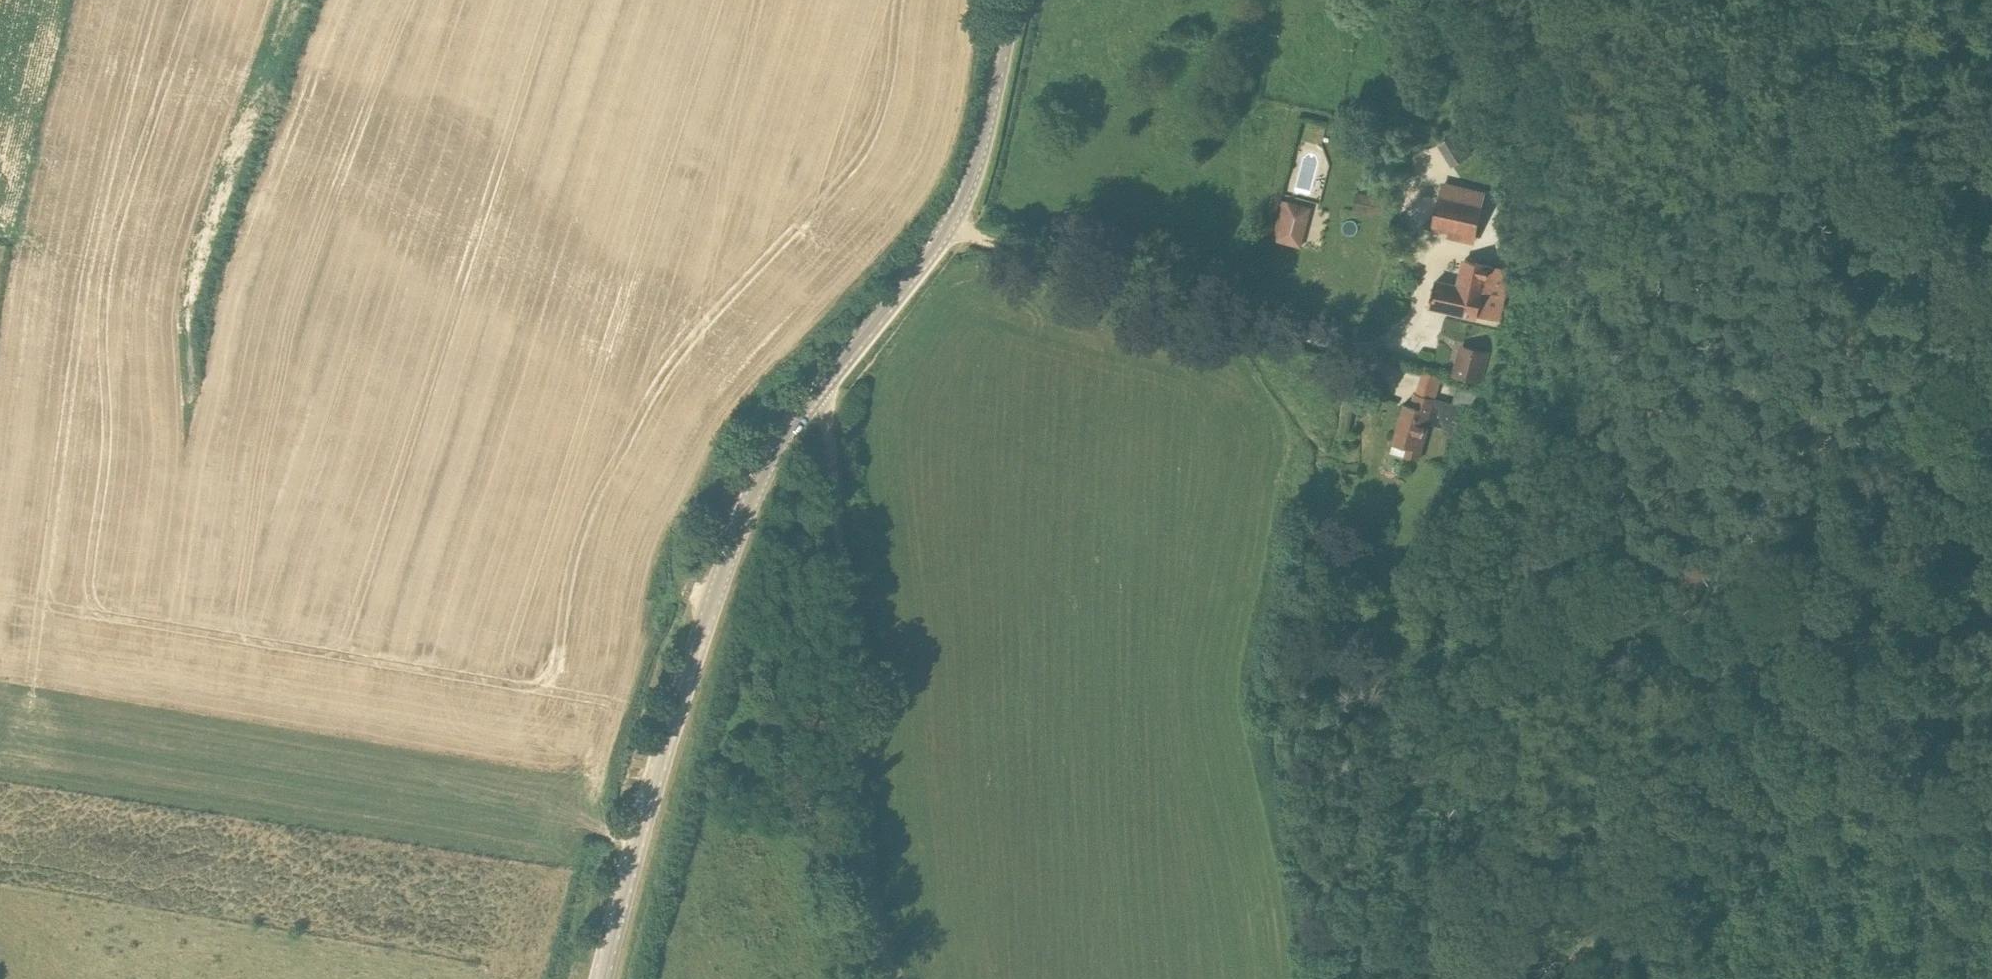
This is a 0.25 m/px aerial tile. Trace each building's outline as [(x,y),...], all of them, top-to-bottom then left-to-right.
[(1433,121),(1425,129),(1457,179),(1468,174),(1477,166),(1444,116),(1433,121)] [(1483,206),(1439,196),(1432,226),(1477,236),(1483,206)] [(1311,209),(1287,202),(1277,241),(1300,247),(1311,209)] [(1498,321),(1510,270),(1465,259),(1459,287),(1435,282),(1429,307),(1477,318),(1478,316),(1498,321)] [(1460,344),(1451,376),(1476,382),(1485,350),(1460,344)] [(1405,404),(1394,444),(1391,453),(1418,461),(1429,424),(1445,429),(1444,435),(1452,437),(1460,407),(1435,399),(1442,377),(1423,371),(1416,394),(1415,394),(1411,406),(1405,404)]
